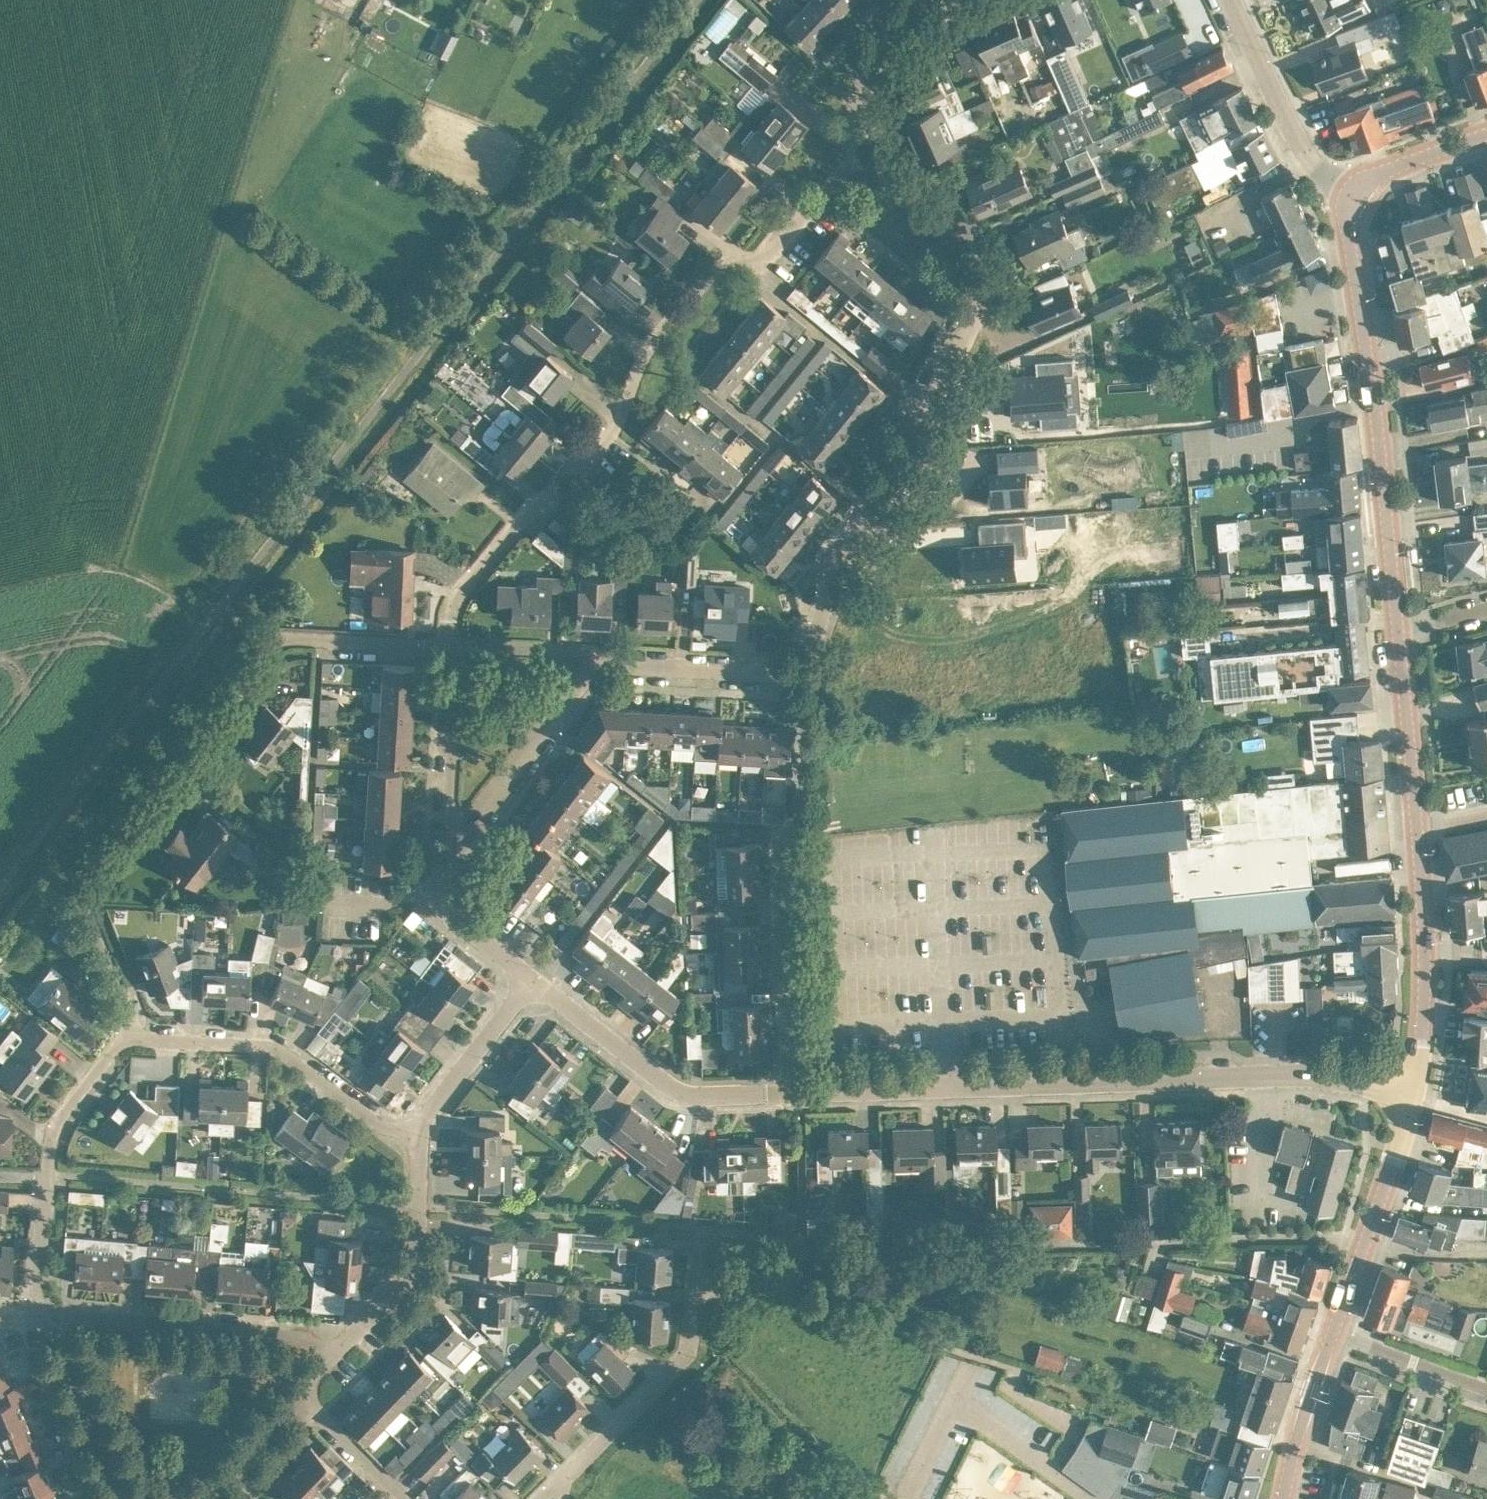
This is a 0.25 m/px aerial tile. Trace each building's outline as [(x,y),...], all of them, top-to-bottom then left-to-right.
[(705,31),(722,44),(741,20),(756,32),(766,19),(741,0),(730,0),(705,31)] [(824,29),(840,11),(828,0),(809,0),(801,8),(824,29)] [(840,11),(850,0),(828,0),(840,11)] [(1048,7),(1046,8),(1051,19),(1053,19),(1063,43),(1093,30),(1086,15),(1088,14),(1082,0),(1044,0),(1048,7)] [(1142,11),(1155,5),(1156,7),(1160,5),(1159,3),(1166,0),(1138,0),(1142,11)] [(1334,25),(1371,9),(1367,0),(1301,0),(1316,33),(1334,25)] [(816,38),(824,29),(801,8),(785,26),(813,52),(821,43),(816,38)] [(993,17),(1020,78),(1030,73),(1026,65),(1019,49),(1029,45),(1033,53),(1044,48),(1038,35),(1034,24),(1023,29),(1013,8),(993,17)] [(1323,90),(1366,75),(1353,39),(1369,33),(1371,38),(1400,27),(1395,13),(1368,23),(1367,22),(1337,33),(1341,43),(1337,45),(1339,50),(1312,60),(1323,90)] [(999,58),(1010,82),(1020,78),(993,17),(973,26),(982,47),(971,51),(982,75),(993,70),(990,62),(999,58)] [(362,20),(359,26),(367,30),(370,25),(362,20)] [(1478,103),(1481,102),(1484,104),(1486,103),(1486,26),(1466,34),(1478,67),(1466,71),(1478,103)] [(444,28),(434,48),(446,55),(456,35),(444,28)] [(1183,32),(1142,50),(1151,70),(1192,52),(1183,32)] [(747,60),(752,54),(735,40),(730,46),(727,44),(718,55),(753,84),(762,92),(763,90),(772,80),(747,60)] [(982,75),(971,51),(969,46),(957,51),(970,81),(982,75)] [(1186,79),(1153,95),(1154,98),(1148,101),(1152,110),(1159,107),(1207,84),(1206,81),(1234,67),(1224,47),(1195,61),(1181,67),(1186,79)] [(1067,48),(1047,56),(1070,110),(1090,101),(1067,48)] [(772,80),(777,74),(752,54),(747,60),(772,80)] [(920,73),(899,82),(910,108),(921,103),(945,92),(945,93),(947,92),(933,59),(917,66),(920,73)] [(1147,78),(1151,86),(1168,78),(1165,69),(1147,78)] [(1200,134),(1206,145),(1258,118),(1243,86),(1202,106),(1195,110),(1205,131),(1200,134)] [(1356,149),(1436,121),(1434,115),(1440,113),(1434,97),(1428,99),(1427,95),(1414,99),(1411,89),(1384,99),(1383,97),(1337,113),(1343,130),(1348,128),(1356,149)] [(926,114),(905,123),(914,143),(974,116),(973,115),(970,106),(950,115),(946,106),(950,104),(945,92),(921,103),(926,114)] [(757,102),(748,111),(752,114),(761,122),(760,123),(788,145),(805,123),(769,93),(768,94),(761,102),(757,102)] [(1071,113),(1049,123),(1055,136),(1053,137),(1062,156),(1070,152),(1086,145),(1086,144),(1086,143),(1106,133),(1091,102),(1090,101),(1070,110),(1071,113)] [(1106,133),(1086,143),(1086,144),(1088,147),(1102,176),(1107,174),(1107,173),(1112,171),(1102,151),(1128,138),(1151,126),(1165,119),(1159,107),(1152,110),(1145,114),(1122,126),(1106,133)] [(747,110),(730,130),(739,138),(744,142),(743,144),(754,154),(770,166),(788,145),(760,123),(761,122),(752,114),(748,111),(747,110)] [(739,138),(712,115),(705,124),(694,116),(692,119),(729,149),(739,138)] [(974,116),(914,143),(923,163),(943,154),(948,165),(972,154),(967,143),(959,146),(955,137),(979,126),(974,116)] [(692,136),(720,159),(729,149),(692,119),(686,125),(694,132),(692,136)] [(1200,158),(1148,183),(1158,207),(1198,186),(1207,182),(1216,177),(1217,177),(1218,177),(1237,168),(1242,178),(1279,160),(1264,129),(1261,130),(1256,121),(1206,145),(1206,146),(1197,151),(1200,158)] [(1053,137),(1047,141),(1057,161),(1063,158),(1062,156),(1053,137)] [(1073,172),(1050,182),(1055,195),(1064,192),(1064,193),(1102,176),(1088,147),(1087,147),(1065,157),(1073,172)] [(996,170),(997,173),(968,186),(981,214),(1033,191),(1019,159),(996,170)] [(717,179),(708,171),(702,178),(712,186),(737,207),(755,184),(730,163),(717,179)] [(645,166),(637,176),(658,194),(663,198),(672,187),(645,166)] [(1102,176),(1064,193),(1069,205),(1113,185),(1107,174),(1102,176)] [(693,209),(718,229),(737,207),(712,186),(702,178),(694,188),(703,196),(693,209)] [(1290,183),(1262,196),(1266,204),(1274,221),(1279,231),(1307,218),(1290,183)] [(1470,186),(1474,199),(1475,199),(1486,236),(1486,195),(1485,195),(1481,183),(1470,186)] [(1463,202),(1449,206),(1465,260),(1486,253),(1486,236),(1475,199),(1474,199),(1470,186),(1460,190),(1463,202)] [(672,226),(682,213),(663,198),(658,194),(647,207),(654,213),(636,235),(667,260),(686,237),(672,226)] [(1434,211),(1431,199),(1422,202),(1442,267),(1465,260),(1449,206),(1434,211)] [(1420,274),(1442,267),(1422,202),(1411,205),(1415,217),(1403,221),(1416,261),(1420,274)] [(1017,236),(1014,237),(1020,251),(1023,249),(1029,264),(1048,255),(1057,251),(1059,254),(1060,254),(1075,247),(1082,244),(1087,242),(1079,226),(1068,231),(1059,210),(1042,217),(1043,220),(1034,224),(1032,225),(1016,232),(1017,236)] [(1249,261),(1234,268),(1243,287),(1258,280),(1258,281),(1304,259),(1319,252),(1322,251),(1307,218),(1279,231),(1275,233),(1281,247),(1263,255),(1263,254),(1256,258),(1249,261)] [(1388,269),(1416,261),(1403,221),(1390,226),(1392,230),(1379,234),(1379,232),(1377,233),(1388,269)] [(839,231),(815,261),(833,275),(853,252),(844,245),(849,239),(839,231)] [(622,232),(617,238),(634,252),(639,246),(622,232)] [(833,275),(824,286),(833,294),(842,283),(852,291),(871,267),(853,252),(833,275)] [(600,262),(584,283),(608,302),(616,292),(631,304),(650,281),(620,257),(610,270),(600,262)] [(570,290),(576,282),(564,272),(555,265),(556,263),(551,259),(544,269),(549,273),(570,290)] [(555,265),(564,272),(576,282),(580,276),(559,259),(556,263),(555,265)] [(1422,281),(1420,274),(1416,261),(1388,269),(1391,278),(1390,278),(1399,304),(1399,305),(1420,299),(1415,283),(1422,281)] [(853,291),(844,302),(862,317),(870,306),(890,282),(871,267),(852,291),(853,291)] [(1308,275),(1313,289),(1331,282),(1326,268),(1308,275)] [(1042,294),(1025,301),(1037,332),(1082,313),(1074,294),(1077,292),(1073,281),(1069,282),(1064,271),(1037,283),(1042,294)] [(870,306),(862,317),(871,325),(880,314),(889,321),(909,298),(890,282),(870,306)] [(804,311),(809,305),(812,301),(793,286),(784,296),(804,311)] [(1128,289),(1092,306),(1097,318),(1134,302),(1128,289)] [(1474,338),(1471,330),(1454,289),(1420,299),(1399,305),(1399,304),(1394,305),(1401,343),(1431,337),(1431,333),(1439,331),(1440,337),(1439,337),(1443,351),(1474,338)] [(591,355),(591,354),(610,331),(597,320),(605,310),(589,297),(580,290),(563,311),(576,321),(565,334),(565,333),(564,334),(591,355)] [(748,302),(754,307),(746,316),(770,335),(780,323),(797,337),(806,326),(788,311),(784,316),(756,292),(748,302)] [(1273,296),(1248,302),(1254,330),(1258,350),(1263,383),(1260,384),(1266,415),(1266,416),(1335,403),(1323,338),(1284,345),(1280,323),(1273,296)] [(889,321),(880,332),(890,340),(899,330),(909,338),(934,308),(924,301),(919,306),(909,298),(889,321)] [(1204,342),(1254,330),(1248,302),(1197,314),(1204,342)] [(804,311),(822,326),(827,320),(809,305),(804,311)] [(927,316),(925,319),(935,327),(943,317),(933,309),(927,316)] [(758,358),(766,349),(761,345),(770,335),(746,316),(731,335),(758,358)] [(517,332),(511,339),(530,355),(517,371),(527,378),(551,399),(561,386),(563,388),(572,376),(546,355),(556,342),(527,319),(519,330),(517,332)] [(827,320),(822,326),(842,342),(847,336),(827,320)] [(747,363),(751,366),(758,358),(731,335),(715,354),(739,373),(747,363)] [(795,351),(792,354),(799,360),(815,341),(808,335),(802,342),(795,351)] [(1476,340),(1481,353),(1486,351),(1486,335),(1476,340)] [(847,336),(842,342),(860,357),(865,351),(847,336)] [(824,341),(809,360),(816,366),(831,347),(824,341)] [(871,343),(865,351),(860,357),(880,373),(892,360),(871,343)] [(1225,347),(1230,414),(1258,412),(1253,345),(1225,347)] [(1443,383),(1444,387),(1475,379),(1468,352),(1420,364),(1426,387),(1443,383)] [(694,368),(723,392),(739,373),(715,354),(708,363),(702,358),(694,368)] [(792,354),(777,373),(784,379),(799,360),(792,354)] [(1037,374),(1009,376),(1012,416),(1041,413),(1042,428),(1080,425),(1079,411),(1079,408),(1067,409),(1065,374),(1076,373),(1075,370),(1074,357),(1036,360),(1037,374)] [(809,360),(793,379),(800,385),(816,366),(809,360)] [(845,377),(838,384),(872,412),(879,404),(874,400),(883,389),(859,369),(849,381),(845,377)] [(777,373),(761,392),(768,397),(784,379),(777,373)] [(683,384),(702,400),(708,393),(689,377),(683,384)] [(793,379),(777,399),(784,404),(800,385),(793,379)] [(510,382),(501,393),(522,410),(531,399),(518,389),(510,382)] [(861,416),(866,420),(872,412),(838,384),(832,393),(836,396),(827,407),(852,427),(861,416)] [(1473,390),(1474,392),(1465,394),(1465,397),(1429,403),(1434,429),(1481,420),(1479,411),(1486,409),(1486,387),(1473,390)] [(746,411),(753,416),(768,397),(761,392),(746,411)] [(727,408),(708,393),(702,400),(721,415),(727,408)] [(761,418),(768,424),(784,404),(777,399),(761,418)] [(504,407),(500,410),(492,419),(535,454),(551,433),(527,413),(523,417),(510,407),(507,407),(504,407)] [(655,438),(664,446),(683,422),(664,407),(640,437),(650,444),(655,438)] [(818,419),(814,415),(807,423),(841,450),(848,442),(843,438),(852,427),(827,407),(818,419)] [(727,408),(721,415),(740,431),(746,424),(727,408)] [(1266,415),(1227,422),(1230,435),(1268,428),(1266,416),(1266,415)] [(1330,419),(1335,465),(1357,463),(1363,462),(1359,416),(1330,419)] [(683,422),(664,446),(683,461),(706,433),(707,432),(688,417),(683,422)] [(482,437),(486,441),(497,450),(493,454),(518,474),(535,454),(492,419),(483,430),(482,434),(482,437)] [(835,458),(841,450),(807,423),(801,431),(805,434),(796,446),(821,466),(830,454),(835,458)] [(764,450),(769,443),(746,424),(740,431),(764,450)] [(683,461),(678,467),(687,475),(692,469),(702,477),(721,453),(711,445),(719,435),(710,428),(707,432),(706,433),(683,461)] [(468,434),(460,444),(480,461),(488,451),(468,434)] [(1486,450),(1486,435),(1467,439),(1471,453),(1486,450)] [(484,485),(432,443),(405,477),(449,513),(467,492),(474,497),(484,485)] [(762,466),(768,471),(784,452),(787,449),(780,443),(762,466)] [(997,472),(987,473),(989,505),(1029,502),(1027,469),(1039,468),(1038,447),(995,450),(997,472)] [(1311,449),(1294,450),(1296,468),(1313,467),(1311,449)] [(716,498),(740,469),(721,453),(702,477),(712,485),(706,491),(716,498)] [(1436,460),(1439,481),(1486,475),(1486,463),(1470,465),(1468,456),(1456,457),(1436,460)] [(365,481),(378,463),(372,458),(359,476),(365,481)] [(1278,506),(1263,507),(1264,516),(1279,515),(1330,511),(1329,507),(1341,506),(1361,504),(1358,467),(1357,467),(1357,463),(1335,465),(1335,469),(1325,470),(1327,487),(1277,492),(1278,506)] [(762,466),(746,485),(753,490),(768,471),(762,466)] [(802,486),(798,482),(791,490),(825,518),(831,510),(827,506),(836,495),(811,475),(802,486)] [(1439,481),(1441,501),(1461,499),(1473,498),(1472,490),(1486,488),(1486,475),(1439,481)] [(746,485),(731,504),(737,509),(752,491),(753,490),(746,485)] [(819,526),(825,518),(791,490),(785,498),(789,502),(780,513),(805,533),(814,522),(819,526)] [(1114,508),(1138,506),(1137,496),(1113,497),(1114,508)] [(721,529),(737,509),(731,504),(715,523),(721,529)] [(1446,541),(1450,577),(1486,572),(1484,552),(1486,551),(1486,510),(1474,512),(1476,528),(1474,529),(1475,537),(1446,541)] [(1328,528),(1319,529),(1320,543),(1340,542),(1340,540),(1343,540),(1342,535),(1364,533),(1362,511),(1327,514),(1328,528)] [(767,520),(760,528),(794,556),(800,548),(796,544),(805,533),(780,513),(771,524),(767,520)] [(1047,514),(1035,515),(1036,528),(1047,527),(1047,514)] [(570,529),(554,516),(547,524),(564,537),(570,529)] [(982,543),(963,545),(965,580),(1017,576),(1015,555),(1028,554),(1026,519),(980,522),(980,524),(985,523),(987,540),(982,541),(982,543)] [(1220,549),(1240,547),(1239,535),(1237,519),(1217,520),(1219,537),(1220,549)] [(1283,535),(1285,547),(1293,546),(1303,545),(1301,533),(1293,534),(1292,521),(1282,522),(1283,535)] [(563,546),(557,540),(541,528),(532,540),(547,552),(562,564),(563,546)] [(783,560),(787,564),(794,556),(760,528),(754,536),(758,540),(749,551),(773,571),(783,560)] [(1320,543),(1317,544),(1319,566),(1331,565),(1346,564),(1366,562),(1364,533),(1342,535),(1343,540),(1340,540),(1340,542),(1320,543)] [(563,546),(562,564),(576,564),(577,557),(588,557),(589,547),(563,546)] [(411,618),(414,550),(371,548),(371,551),(352,550),(351,577),(371,578),(369,616),(383,617),(383,618),(387,618),(387,617),(411,618)] [(628,576),(629,549),(611,548),(610,576),(628,576)] [(694,583),(696,552),(679,552),(677,582),(694,583)] [(1311,556),(1286,558),(1288,570),(1312,569),(1311,556)] [(1284,587),(1330,583),(1331,593),(1366,589),(1365,580),(1368,579),(1366,566),(1332,569),(1331,568),(1312,569),(1288,570),(1288,572),(1283,572),(1284,587)] [(1231,583),(1230,571),(1221,571),(1222,585),(1224,585),(1225,594),(1246,593),(1245,582),(1231,583)] [(608,623),(610,587),(611,577),(580,575),(577,622),(596,624),(596,623),(608,623)] [(1206,576),(1207,596),(1221,595),(1220,575),(1206,576)] [(549,588),(561,589),(561,577),(539,576),(538,585),(499,583),(498,603),(513,604),(512,619),(547,621),(549,588)] [(639,592),(638,614),(636,614),(636,618),(638,619),(637,626),(669,627),(672,579),(657,579),(656,593),(639,592)] [(695,595),(694,609),(704,610),(703,631),(710,632),(710,633),(715,633),(715,632),(733,633),(734,610),(746,611),(748,586),(706,583),(705,596),(695,595)] [(1366,589),(1331,593),(1280,598),(1281,614),(1332,609),(1333,620),(1337,619),(1364,616),(1369,615),(1368,613),(1371,610),(1370,601),(1367,599),(1366,589)] [(1339,641),(1212,654),(1216,696),(1238,694),(1256,692),(1297,688),(1297,687),(1301,687),(1339,683),(1371,679),(1366,628),(1346,630),(1338,630),(1339,641)] [(1209,632),(1182,635),(1184,656),(1211,653),(1209,632)] [(1484,639),(1484,638),(1458,642),(1461,674),(1486,671),(1486,638),(1484,639)] [(321,674),(330,675),(331,661),(322,660),(321,674)] [(383,664),(382,688),(413,690),(414,665),(383,664)] [(1339,683),(1301,687),(1303,701),(1332,697),(1333,704),(1373,700),(1371,679),(1339,683)] [(1486,706),(1486,681),(1474,684),(1481,707),(1486,706)] [(381,712),(411,714),(413,690),(382,688),(381,712)] [(299,799),(306,800),(310,742),(311,721),(313,695),(295,694),(279,716),(267,706),(256,719),(261,723),(245,744),(261,756),(270,763),(292,734),(303,743),(299,799)] [(320,697),(320,709),(337,710),(338,698),(320,697)] [(614,741),(624,742),(625,709),(599,707),(588,721),(614,741)] [(319,723),(328,723),(328,722),(337,722),(337,710),(320,709),(319,723)] [(624,742),(647,743),(649,710),(625,709),(624,742)] [(647,743),(670,744),(672,711),(649,710),(647,743)] [(672,711),(670,744),(693,746),(695,712),(672,711)] [(379,737),(410,738),(411,714),(381,712),(379,737)] [(693,746),(693,756),(715,757),(716,747),(718,747),(719,723),(720,723),(721,714),(695,712),(693,746)] [(1326,759),(1328,775),(1383,771),(1380,739),(1361,741),(1358,713),(1338,715),(1312,717),(1316,760),(1326,759)] [(1471,747),(1474,767),(1486,765),(1486,717),(1468,720),(1471,747)] [(601,758),(614,741),(588,721),(575,738),(601,758)] [(718,747),(716,747),(715,757),(741,758),(743,725),(720,723),(719,723),(718,747)] [(766,726),(743,725),(741,758),(764,759),(766,726)] [(764,759),(763,772),(786,773),(786,761),(788,761),(790,727),(766,726),(764,759)] [(409,763),(410,738),(379,737),(378,761),(409,763)] [(318,746),(317,759),(326,759),(326,757),(326,746),(318,746)] [(568,775),(596,797),(597,796),(612,777),(584,755),(568,775)] [(325,780),(325,767),(317,767),(316,779),(325,780)] [(370,769),(368,793),(399,795),(400,770),(370,769)] [(650,786),(646,783),(645,782),(631,772),(626,779),(645,794),(650,786)] [(590,820),(605,802),(597,796),(596,797),(568,775),(554,793),(582,815),(583,814),(590,820)] [(1065,858),(1071,908),(1073,907),(1079,957),(1107,954),(1109,964),(1111,964),(1125,1041),(1206,1027),(1202,1007),(1194,964),(1207,961),(1208,963),(1248,954),(1244,929),(1305,922),(1376,916),(1396,915),(1393,875),(1373,877),(1313,882),(1313,883),(1207,893),(1206,880),(1173,883),(1170,849),(1190,847),(1189,843),(1200,842),(1201,849),(1217,848),(1216,840),(1261,836),(1262,849),(1298,845),(1299,856),(1390,847),(1383,775),(1363,777),(1153,799),(1141,800),(1129,801),(1083,806),(1063,808),(1068,858),(1065,858)] [(650,786),(645,794),(663,808),(669,800),(668,800),(669,784),(646,783),(650,786)] [(1152,786),(1128,788),(1129,801),(1141,800),(1153,799),(1152,786)] [(368,793),(367,817),(397,819),(399,795),(368,793)] [(540,811),(567,833),(582,815),(554,793),(540,811)] [(663,808),(674,816),(691,817),(691,809),(691,808),(679,808),(669,800),(663,808)] [(315,803),(314,814),(323,815),(323,814),(323,804),(315,803)] [(691,803),(691,808),(691,809),(691,817),(714,818),(714,809),(714,803),(692,803),(691,803)] [(737,810),(738,810),(738,819),(761,820),(762,808),(761,808),(738,806),(737,810)] [(762,808),(761,820),(765,820),(768,820),(782,821),(785,821),(785,809),(762,808)] [(714,810),(714,818),(738,819),(738,810),(737,810),(714,810)] [(560,856),(554,851),(567,833),(540,811),(525,830),(532,836),(559,857),(560,856)] [(656,813),(641,832),(649,838),(664,819),(656,813)] [(322,829),(323,815),(314,814),(313,828),(322,829)] [(180,829),(167,846),(176,853),(168,863),(177,870),(175,873),(178,875),(180,872),(184,875),(198,887),(229,847),(238,854),(246,844),(237,837),(238,836),(228,828),(212,816),(193,840),(180,829)] [(367,817),(365,842),(396,844),(397,819),(367,817)] [(672,859),(670,822),(652,845),(672,859)] [(1486,869),(1486,828),(1444,837),(1448,877),(1486,869)] [(719,830),(714,830),(714,844),(716,870),(725,869),(725,870),(757,869),(756,842),(739,843),(739,829),(719,830)] [(627,850),(634,856),(649,838),(641,832),(630,846),(625,842),(622,846),(627,850)] [(254,850),(252,853),(262,860),(256,868),(267,877),(273,868),(287,851),(265,835),(254,850)] [(518,855),(544,875),(559,857),(532,836),(518,855)] [(321,840),(313,839),(311,863),(320,864),(321,840)] [(364,866),(395,868),(396,844),(365,842),(364,866)] [(613,869),(620,874),(634,856),(627,850),(613,869)] [(518,855),(504,873),(530,894),(544,875),(518,855)] [(666,894),(667,893),(675,900),(673,867),(670,867),(656,887),(666,894)] [(605,893),(620,874),(613,869),(598,888),(605,893)] [(725,869),(716,870),(718,910),(718,911),(742,909),(742,895),(758,894),(757,869),(725,870),(725,869)] [(504,873),(490,891),(516,912),(525,919),(539,901),(530,894),(504,873)] [(578,900),(577,901),(591,912),(605,893),(598,888),(590,897),(585,905),(578,900)] [(1451,914),(1486,912),(1486,925),(1486,893),(1483,893),(1483,890),(1449,893),(1451,914)] [(581,909),(569,924),(576,930),(591,912),(577,901),(575,904),(581,909)] [(291,908),(282,909),(282,916),(283,923),(292,922),(291,908)] [(725,951),(756,949),(755,922),(743,923),(742,909),(718,911),(718,910),(690,911),(691,925),(714,928),(715,950),(725,950),(725,951)] [(612,921),(600,912),(572,948),(582,956),(574,966),(586,976),(621,932),(610,923),(612,921)] [(1486,912),(1451,914),(1452,933),(1480,931),(1481,936),(1486,936),(1486,925),(1486,912)] [(197,917),(196,937),(205,938),(205,918),(197,917)] [(1363,937),(1364,948),(1397,946),(1396,922),(1337,925),(1338,938),(1363,937)] [(569,924),(555,943),(562,948),(576,930),(569,924)] [(644,949),(631,939),(621,932),(586,976),(599,987),(607,976),(617,984),(635,960),(644,949)] [(562,948),(555,943),(553,941),(545,950),(555,957),(562,948)] [(433,956),(420,973),(420,974),(433,983),(432,984),(457,1004),(466,992),(471,996),(477,988),(468,981),(477,969),(483,963),(456,942),(451,949),(443,943),(433,956)] [(194,950),(191,950),(190,976),(178,980),(171,965),(178,963),(170,943),(136,956),(150,992),(164,986),(171,1004),(190,1005),(191,987),(192,975),(194,950)] [(270,955),(268,961),(261,989),(272,994),(269,1000),(291,1010),(307,974),(285,965),(284,968),(273,963),(278,945),(272,943),(269,955),(270,955)] [(656,977),(630,1011),(643,1021),(652,1011),(661,1018),(674,1003),(680,995),(666,984),(683,963),(681,945),(656,977)] [(1348,973),(1369,972),(1396,971),(1399,971),(1397,946),(1364,948),(1348,948),(1348,949),(1334,949),(1335,969),(1348,968),(1348,973)] [(715,950),(711,950),(713,990),(722,989),(722,990),(746,989),(745,975),(757,974),(756,949),(725,951),(725,950),(715,950)] [(213,967),(214,951),(194,950),(192,975),(191,987),(202,988),(201,1000),(226,1001),(227,968),(213,967)] [(250,989),(261,989),(268,961),(270,955),(269,955),(263,953),(261,960),(257,960),(257,961),(251,960),(251,957),(228,956),(227,968),(226,1001),(249,1002),(250,989)] [(1285,958),(1268,961),(1270,999),(1286,999),(1285,958)] [(626,991),(618,1001),(630,1011),(656,977),(635,960),(617,984),(626,991)] [(1249,964),(1250,1000),(1270,999),(1268,961),(1249,964)] [(1096,965),(1086,967),(1088,977),(1098,976),(1096,965)] [(63,975),(51,966),(38,981),(51,990),(39,1005),(75,1033),(96,1007),(88,1000),(91,997),(63,975)] [(1479,1004),(1478,1015),(1486,1015),(1486,971),(1471,970),(1470,985),(1466,985),(1465,1003),(1479,1004)] [(1369,972),(1348,973),(1336,974),(1336,988),(1369,986),(1370,997),(1397,995),(1396,971),(1369,972)] [(307,974),(291,1010),(313,1019),(318,1008),(330,1014),(334,1009),(343,996),(341,995),(344,988),(334,983),(331,991),(326,989),(329,984),(307,974)] [(415,981),(415,985),(425,993),(417,1003),(413,1000),(403,1012),(423,1028),(433,1015),(447,1026),(454,1017),(449,1013),(457,1004),(432,984),(433,983),(420,974),(415,981)] [(1322,985),(1306,985),(1307,997),(1308,1017),(1324,1017),(1323,997),(1322,985)] [(717,1030),(721,1029),(733,1029),(733,1030),(764,1029),(763,1002),(746,1003),(746,989),(722,990),(722,989),(713,990),(692,991),(693,999),(716,998),(717,1030)] [(343,996),(334,1009),(347,1019),(360,1003),(346,993),(343,996)] [(322,1023),(317,1031),(322,1035),(327,1038),(328,1040),(338,1027),(344,1032),(352,1023),(347,1019),(334,1009),(330,1014),(322,1023)] [(369,1035),(368,1036),(372,1040),(378,1044),(378,1043),(408,1067),(416,1056),(421,1059),(428,1051),(427,1050),(414,1040),(423,1028),(403,1012),(393,1025),(386,1033),(377,1026),(369,1035)] [(1478,1015),(1478,1016),(1470,1015),(1470,1017),(1465,1016),(1463,1032),(1469,1032),(1467,1057),(1486,1059),(1486,1015),(1478,1015)] [(58,1035),(33,1016),(19,1035),(25,1039),(0,1071),(0,1077),(25,1097),(54,1060),(45,1053),(58,1035)] [(1328,1017),(1329,1033),(1352,1032),(1352,1016),(1328,1017)] [(735,1055),(766,1054),(764,1029),(733,1030),(733,1029),(721,1029),(722,1040),(728,1046),(734,1046),(735,1055)] [(688,1056),(702,1055),(700,1031),(686,1031),(688,1056)] [(368,1066),(359,1079),(378,1094),(388,1081),(398,1089),(405,1081),(400,1077),(408,1067),(378,1043),(378,1044),(372,1040),(361,1054),(361,1058),(362,1061),(368,1066)] [(526,1049),(531,1053),(523,1063),(548,1082),(561,1066),(570,1073),(579,1062),(556,1045),(549,1053),(533,1040),(526,1049)] [(336,1054),(322,1044),(315,1054),(329,1064),(336,1054)] [(537,1104),(533,1101),(540,1092),(552,1102),(560,1092),(548,1082),(523,1063),(515,1074),(510,1070),(503,1079),(517,1089),(508,1101),(528,1116),(537,1104)] [(1486,1109),(1486,1067),(1473,1065),(1468,1107),(1486,1109)] [(209,1115),(208,1130),(221,1131),(223,1085),(210,1084),(210,1078),(199,1078),(198,1095),(184,1095),(183,1120),(197,1121),(197,1114),(209,1115)] [(245,1118),(244,1122),(260,1123),(262,1098),(247,1098),(248,1080),(237,1080),(237,1086),(223,1085),(221,1131),(233,1132),(234,1118),(245,1118)] [(99,1129),(127,1151),(140,1136),(159,1111),(178,1112),(179,1085),(156,1083),(155,1097),(139,1096),(130,1089),(99,1129)] [(606,1085),(591,1104),(603,1113),(618,1095),(606,1085)] [(609,1150),(618,1138),(632,1148),(652,1122),(630,1104),(614,1125),(602,1115),(580,1141),(594,1152),(601,1143),(609,1150)] [(293,1109),(275,1133),(305,1156),(310,1149),(329,1164),(347,1140),(334,1130),(337,1127),(323,1117),(316,1127),(305,1119),(293,1109)] [(1428,1135),(1461,1144),(1457,1162),(1480,1163),(1486,1164),(1486,1124),(1454,1115),(1434,1110),(1428,1135)] [(512,1152),(512,1140),(499,1140),(499,1129),(504,1129),(504,1114),(479,1114),(479,1128),(462,1128),(461,1139),(468,1139),(467,1153),(514,1154),(514,1152),(512,1152)] [(1200,1119),(1156,1121),(1158,1174),(1174,1173),(1173,1162),(1201,1161),(1200,1119)] [(10,1153),(11,1121),(0,1120),(0,1153),(10,1153)] [(668,1149),(675,1140),(652,1122),(632,1148),(646,1159),(638,1169),(662,1188),(666,1183),(669,1180),(679,1167),(680,1159),(668,1149)] [(1027,1135),(1015,1136),(1015,1166),(1034,1165),(1034,1153),(1061,1152),(1060,1122),(1027,1123),(1027,1135)] [(1120,1123),(1084,1124),(1085,1169),(1098,1169),(1097,1156),(1121,1155),(1120,1123)] [(1307,1193),(1303,1204),(1334,1213),(1354,1144),(1284,1124),(1276,1155),(1294,1160),(1286,1187),(1307,1193)] [(957,1160),(952,1160),(953,1165),(953,1169),(953,1173),(953,1175),(966,1175),(972,1171),(976,1163),(977,1160),(995,1159),(994,1125),(956,1126),(957,1160)] [(932,1127),(892,1128),(893,1170),(920,1169),(921,1185),(921,1189),(931,1189),(931,1185),(946,1184),(945,1173),(945,1168),(945,1165),(945,1150),(933,1150),(932,1127)] [(828,1147),(816,1148),(817,1180),(831,1180),(830,1164),(868,1163),(867,1129),(828,1130),(828,1147)] [(754,1136),(755,1142),(742,1143),(744,1190),(754,1189),(753,1174),(766,1174),(767,1179),(781,1178),(780,1153),(766,1153),(765,1136),(754,1136)] [(720,1180),(720,1175),(728,1175),(729,1191),(744,1190),(742,1143),(728,1143),(728,1137),(717,1138),(717,1155),(703,1156),(704,1176),(704,1181),(720,1180)] [(461,1166),(461,1177),(478,1177),(478,1191),(504,1192),(504,1174),(511,1169),(512,1163),(515,1163),(514,1154),(467,1153),(467,1166),(461,1166)] [(691,1155),(682,1215),(690,1215),(697,1176),(694,1176),(698,1156),(691,1155)] [(176,1159),(175,1171),(192,1172),(192,1159),(176,1159)] [(1449,1180),(1453,1170),(1420,1159),(1410,1190),(1442,1201),(1486,1203),(1486,1184),(1449,1180)] [(175,1165),(162,1165),(162,1172),(174,1173),(175,1165)] [(867,1218),(883,1218),(882,1204),(881,1168),(865,1169),(866,1204),(867,1218)] [(1009,1168),(995,1169),(996,1195),(996,1214),(1010,1213),(1010,1198),(1009,1168)] [(1087,1173),(1073,1173),(1074,1213),(1088,1213),(1087,1197),(1088,1197),(1087,1173)] [(662,1188),(661,1189),(672,1197),(668,1209),(678,1209),(683,1191),(669,1180),(666,1183),(662,1188)] [(1161,1182),(1138,1183),(1140,1217),(1142,1237),(1163,1236),(1162,1216),(1161,1182)] [(69,1188),(68,1201),(79,1201),(80,1189),(69,1188)] [(8,1210),(9,1190),(0,1189),(0,1209),(8,1210)] [(162,1196),(161,1207),(175,1208),(176,1197),(162,1196)] [(1022,1197),(1010,1198),(1010,1213),(1011,1230),(1022,1230),(1022,1197)] [(1068,1205),(1031,1206),(1032,1233),(1069,1232),(1068,1205)] [(295,1208),(283,1207),(283,1217),(294,1218),(295,1208)] [(1401,1214),(1393,1236),(1412,1242),(1427,1247),(1429,1240),(1452,1248),(1457,1234),(1484,1234),(1485,1216),(1463,1215),(1425,1212),(1422,1221),(1420,1220),(1401,1214)] [(318,1216),(316,1242),(330,1243),(328,1260),(360,1263),(362,1240),(350,1239),(352,1219),(318,1216)] [(209,1248),(206,1281),(217,1282),(216,1294),(241,1296),(245,1251),(244,1251),(220,1249),(221,1239),(227,1240),(228,1222),(210,1221),(209,1234),(208,1248),(209,1248)] [(555,1247),(556,1241),(570,1242),(571,1230),(518,1226),(517,1244),(555,1247)] [(570,1242),(569,1245),(614,1248),(615,1233),(571,1230),(570,1242)] [(74,1269),(73,1281),(96,1283),(100,1237),(65,1234),(62,1268),(74,1269)] [(515,1277),(516,1267),(509,1266),(511,1237),(470,1234),(468,1264),(490,1266),(489,1275),(515,1277)] [(134,1275),(137,1242),(137,1240),(100,1237),(96,1283),(121,1285),(122,1274),(134,1275)] [(171,1257),(172,1244),(148,1241),(147,1243),(137,1242),(134,1275),(145,1276),(144,1288),(168,1290),(171,1257)] [(277,1287),(279,1267),(281,1244),(268,1243),(267,1253),(245,1251),(241,1296),(264,1298),(265,1286),(277,1287)] [(10,1290),(14,1245),(2,1244),(1,1253),(0,1253),(0,1289),(10,1290)] [(193,1280),(206,1281),(209,1248),(172,1244),(171,1257),(168,1290),(192,1292),(193,1280)] [(636,1261),(634,1277),(669,1280),(672,1249),(618,1245),(617,1260),(636,1261)] [(1266,1247),(1256,1248),(1251,1276),(1291,1283),(1303,1287),(1322,1293),(1331,1262),(1308,1255),(1305,1265),(1297,1262),(1295,1269),(1287,1267),(1287,1254),(1266,1254),(1266,1247)] [(328,1261),(302,1258),(313,1278),(314,1279),(311,1308),(343,1311),(344,1298),(345,1287),(357,1288),(360,1263),(328,1260),(328,1261)] [(1167,1263),(1163,1274),(1176,1278),(1177,1277),(1178,1277),(1181,1268),(1167,1263)] [(1416,1294),(1404,1290),(1410,1274),(1383,1264),(1374,1290),(1428,1309),(1445,1314),(1450,1302),(1433,1296),(1417,1291),(1416,1294)] [(1155,1303),(1170,1308),(1173,1309),(1174,1306),(1191,1312),(1197,1294),(1179,1289),(1181,1285),(1175,1283),(1176,1278),(1163,1274),(1162,1279),(1156,1298),(1155,1303)] [(1133,1291),(1156,1298),(1162,1279),(1149,1275),(1148,1278),(1138,1275),(1133,1291)] [(523,1294),(555,1296),(556,1281),(524,1278),(523,1294)] [(1251,1292),(1254,1293),(1251,1301),(1282,1310),(1312,1321),(1319,1302),(1289,1292),(1290,1287),(1277,1283),(1276,1285),(1256,1278),(1251,1292)] [(599,1299),(627,1302),(628,1286),(601,1284),(599,1299)] [(475,1287),(473,1305),(482,1306),(481,1327),(496,1342),(500,1342),(502,1319),(514,1320),(517,1291),(494,1289),(475,1287)] [(1125,1318),(1132,1296),(1102,1287),(1095,1310),(1115,1316),(1115,1315),(1125,1318)] [(1371,1298),(1365,1315),(1392,1325),(1403,1329),(1408,1316),(1441,1328),(1446,1315),(1445,1314),(1428,1309),(1374,1290),(1371,1298)] [(665,1338),(668,1301),(635,1299),(632,1335),(665,1338)] [(1251,1301),(1248,1310),(1243,1327),(1303,1348),(1312,1321),(1282,1310),(1251,1301)] [(1147,1325),(1162,1330),(1170,1308),(1155,1303),(1147,1325)] [(1460,1308),(1452,1332),(1467,1337),(1474,1318),(1477,1309),(1460,1308)] [(1212,1321),(1184,1311),(1179,1326),(1207,1336),(1212,1321)] [(424,1336),(433,1344),(424,1353),(445,1374),(454,1383),(459,1366),(455,1362),(474,1343),(477,1346),(475,1348),(495,1367),(505,1357),(485,1337),(486,1336),(477,1328),(468,1337),(445,1314),(424,1336)] [(577,1354),(578,1356),(583,1361),(611,1389),(632,1369),(622,1358),(635,1345),(622,1339),(600,1329),(591,1338),(579,1350),(577,1352),(577,1354)] [(1069,1351),(1041,1341),(1035,1364),(1061,1373),(1069,1351)] [(1228,1358),(1259,1368),(1293,1378),(1299,1359),(1268,1348),(1267,1353),(1233,1341),(1229,1352),(1228,1358)] [(540,1359),(538,1361),(561,1384),(564,1380),(573,1371),(574,1370),(575,1369),(553,1347),(552,1348),(550,1349),(540,1359)] [(399,1361),(393,1368),(415,1389),(423,1397),(440,1380),(445,1374),(424,1353),(419,1359),(410,1350),(399,1361)] [(376,1385),(398,1406),(415,1389),(393,1368),(376,1385)] [(1259,1368),(1249,1400),(1281,1412),(1293,1378),(1259,1368)] [(11,1386),(6,1374),(0,1376),(0,1391),(11,1386)] [(1360,1456),(1366,1441),(1347,1434),(1351,1424),(1374,1432),(1382,1409),(1376,1407),(1381,1394),(1374,1391),(1374,1390),(1342,1378),(1329,1416),(1333,1418),(1328,1445),(1360,1456)] [(25,1419),(16,1399),(23,1396),(18,1383),(11,1386),(0,1391),(0,1402),(0,1403),(0,1429),(25,1419)] [(381,1423),(398,1406),(376,1385),(360,1402),(381,1423)] [(566,1385),(537,1414),(562,1439),(591,1410),(566,1385)] [(463,1393),(450,1405),(441,1414),(448,1421),(456,1413),(459,1416),(473,1403),(463,1393)] [(1238,1432),(1271,1442),(1281,1412),(1249,1400),(1245,1410),(1217,1401),(1211,1422),(1220,1425),(1220,1426),(1238,1432)] [(365,1440),(379,1426),(381,1423),(360,1402),(343,1419),(365,1440)] [(1405,1413),(1388,1466),(1427,1480),(1432,1466),(1439,1445),(1445,1425),(1430,1420),(1423,1441),(1415,1438),(1421,1418),(1405,1413)] [(420,1427),(431,1438),(448,1421),(441,1414),(432,1423),(428,1419),(421,1427),(420,1427)] [(1108,1498),(1112,1493),(1121,1482),(1126,1483),(1132,1463),(1142,1436),(1091,1418),(1076,1449),(1063,1468),(1108,1498)] [(1153,1418),(1148,1435),(1169,1442),(1175,1425),(1153,1418)] [(3,1454),(8,1464),(44,1449),(39,1437),(33,1439),(25,1419),(0,1429),(0,1455),(3,1454)] [(412,1444),(407,1448),(414,1454),(431,1438),(420,1427),(421,1427),(418,1424),(405,1437),(412,1444)] [(470,1460),(474,1464),(490,1480),(501,1469),(513,1480),(532,1461),(535,1464),(545,1453),(517,1425),(507,1436),(512,1441),(494,1460),(486,1452),(482,1448),(470,1460)] [(1238,1432),(1220,1426),(1210,1455),(1229,1461),(1261,1472),(1271,1442),(1238,1432)] [(1481,1437),(1470,1470),(1486,1476),(1486,1439),(1481,1437)] [(1012,1498),(1030,1467),(982,1439),(977,1447),(1008,1465),(994,1488),(1012,1498)] [(453,1451),(442,1440),(415,1467),(426,1478),(453,1451)] [(302,1460),(296,1467),(325,1495),(327,1497),(336,1489),(330,1482),(329,1482),(338,1473),(343,1478),(353,1467),(347,1461),(329,1444),(319,1454),(311,1446),(300,1457),(302,1460)] [(1389,1452),(1374,1446),(1369,1459),(1385,1464),(1389,1452)] [(414,1454),(407,1448),(399,1457),(395,1452),(383,1465),(393,1475),(414,1454)] [(4,1498),(16,1498),(21,1497),(51,1485),(43,1465),(50,1462),(44,1449),(8,1464),(17,1487),(1,1493),(4,1498)] [(1226,1498),(1253,1498),(1259,1477),(1230,1468),(1212,1462),(1202,1492),(1226,1498)] [(468,1464),(439,1493),(445,1498),(489,1498),(472,1482),(479,1475),(468,1464)] [(1432,1466),(1427,1480),(1448,1487),(1452,1473),(1432,1466)] [(275,1498),(321,1498),(325,1495),(296,1467),(289,1474),(286,1471),(275,1482),(284,1490),(275,1498)] [(1341,1498),(1345,1498),(1374,1498),(1376,1492),(1383,1493),(1382,1495),(1399,1498),(1411,1498),(1415,1483),(1386,1477),(1386,1478),(1379,1477),(1380,1475),(1348,1468),(1341,1498)] [(1159,1493),(1126,1483),(1121,1482),(1112,1493),(1129,1498),(1157,1498),(1159,1493)] [(1435,1484),(1432,1496),(1442,1498),(1468,1498),(1470,1495),(1435,1484)] [(51,1485),(21,1497),(16,1498),(57,1498),(51,1485)]
